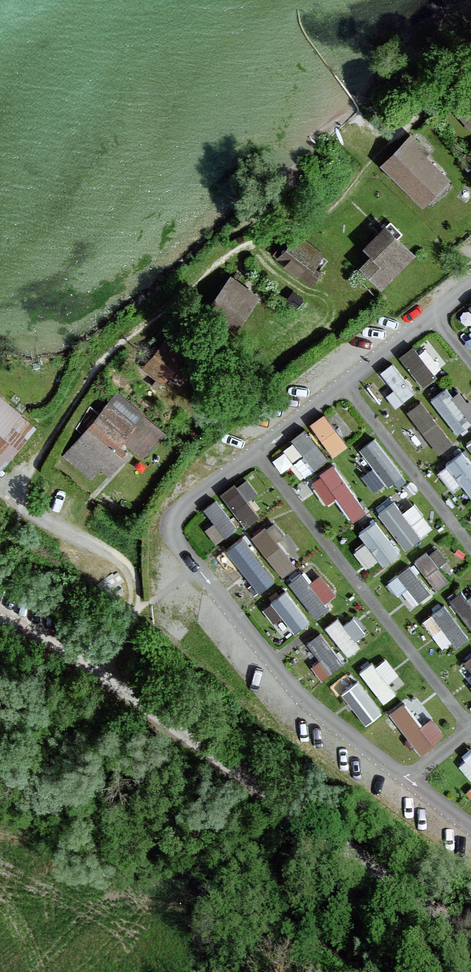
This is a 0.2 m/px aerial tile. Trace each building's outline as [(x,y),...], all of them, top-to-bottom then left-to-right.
[(470,125),(470,91),(467,87),(451,101),(470,125)] [(383,162),(420,199),(444,176),(406,139),(383,162)] [(381,278),(410,249),(386,224),(365,245),(371,251),(363,259),(381,278)] [(302,278),(320,256),(295,236),(277,257),(302,278)] [(234,320),(255,291),(229,273),(209,303),(234,320)] [(196,348),(173,330),(145,367),(168,385),(196,348)] [(400,349),(423,378),(444,361),(420,333),(400,349)] [(432,394),(463,425),(470,417),(470,396),(450,376),(432,394)] [(164,432),(117,392),(64,454),(94,480),(102,470),(113,479),(130,459),(120,450),(128,441),(145,455),(164,432)] [(427,392),(410,402),(436,447),(453,438),(427,392)] [(0,405),(0,459),(26,425),(0,405)] [(334,447),(349,437),(327,405),(312,416),(334,447)] [(308,421),(292,431),(312,462),(328,452),(308,421)] [(350,441),(338,446),(349,473),(361,468),(350,441)] [(466,442),(447,456),(470,488),(470,449),(466,442)] [(342,509),(362,492),(333,456),(312,473),(342,509)] [(238,523),(221,495),(204,505),(221,533),(238,523)] [(258,517),(258,499),(235,499),(235,516),(258,517)] [(428,531),(427,500),(391,500),(391,531),(428,531)] [(277,536),(286,528),(272,513),(250,533),(283,569),(297,557),(277,536)] [(385,558),(402,544),(376,513),(359,527),(385,558)] [(233,542),(243,564),(254,560),(264,581),(275,576),(256,532),(233,542)] [(420,549),(433,581),(452,573),(439,541),(420,549)] [(412,602),(434,583),(411,557),(389,576),(412,602)] [(290,575),(315,607),(341,587),(324,565),(310,576),(302,565),(290,575)] [(268,596),(294,627),(313,612),(286,581),(268,596)] [(470,625),(470,591),(464,581),(448,592),(470,625)] [(424,614),(449,644),(470,625),(446,595),(424,614)] [(349,646),(373,628),(355,605),(331,623),(349,646)] [(301,644),(327,672),(348,653),(322,625),(301,644)] [(383,691),(406,673),(387,648),(363,665),(383,691)] [(470,676),(470,651),(460,657),(470,676)] [(343,684),(369,716),(384,704),(359,672),(343,684)] [(406,695),(393,704),(421,747),(448,729),(435,709),(422,718),(406,695)] [(461,757),(470,767),(470,747),(461,757)]
